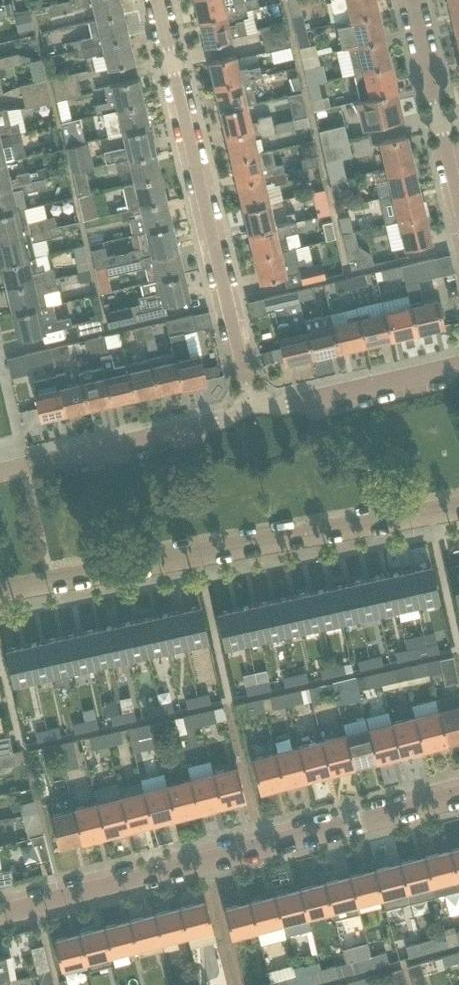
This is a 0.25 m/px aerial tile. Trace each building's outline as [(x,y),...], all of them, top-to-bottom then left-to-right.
[(47,5),(49,16),(74,10),(73,8),(84,5),(85,7),(93,5),(97,19),(123,13),(120,0),(68,0),(48,5),(47,5)] [(223,0),(194,0),(199,21),(247,10),(259,7),(257,0),(249,0),(245,1),(232,4),(232,7),(225,9),(223,0)] [(375,0),(331,0),(336,22),(352,19),(378,13),(375,0)] [(454,22),(458,21),(458,0),(449,0),(454,22)] [(247,33),(244,20),(249,18),(247,10),(199,21),(205,46),(232,39),(231,37),(247,33)] [(31,13),(16,14),(17,29),(32,28),(31,13)] [(129,37),(123,13),(97,19),(89,21),(93,36),(79,40),(81,48),(129,37)] [(384,39),(378,13),(352,19),(336,22),(333,23),(339,50),(348,48),(358,45),(384,39)] [(306,29),(302,14),(293,16),(296,32),(306,29)] [(261,29),(264,39),(288,34),(286,23),(261,29)] [(310,45),(306,29),(296,32),(300,48),(310,45)] [(291,46),(288,34),(264,39),(267,52),(291,46)] [(135,62),(129,37),(81,48),(84,57),(95,55),(95,56),(105,53),(108,68),(135,62)] [(390,65),(384,39),(358,45),(348,48),(354,73),(364,71),(390,65)] [(3,57),(0,58),(0,67),(6,66),(11,65),(20,63),(18,54),(3,57)] [(260,67),(248,69),(247,67),(238,69),(235,55),(208,61),(214,86),(254,77),(262,75),(260,67)] [(323,64),(315,66),(305,68),(308,84),(319,82),(327,80),(323,64)] [(396,91),(390,65),(364,71),(354,73),(360,99),(370,97),(396,91)] [(8,75),(6,66),(0,67),(0,77),(8,75)] [(51,78),(54,90),(79,84),(76,72),(51,78)] [(301,92),(298,76),(288,78),(292,94),(301,92)] [(257,88),(254,77),(214,86),(220,111),(247,104),(256,102),(253,89),(257,88)] [(138,78),(119,82),(111,84),(104,85),(108,102),(94,105),(96,114),(144,103),(138,78)] [(20,85),(23,97),(48,91),(46,79),(20,85)] [(322,97),(319,82),(308,84),(312,100),(322,97)] [(81,95),(79,84),(54,90),(56,101),(81,95)] [(51,102),(48,91),(23,97),(25,107),(51,102)] [(402,118),(396,91),(370,97),(360,99),(351,101),(361,119),(363,127),(377,124),(383,122),(402,118)] [(144,103),(103,112),(108,137),(123,133),(150,127),(144,103)] [(251,123),(247,104),(220,111),(225,135),(273,124),(271,115),(257,118),(258,121),(251,123)] [(11,125),(7,108),(0,110),(0,136),(20,132),(18,123),(11,125)] [(261,136),(275,133),(309,125),(308,116),(291,120),(273,124),(225,135),(231,159),(258,153),(254,135),(261,133),(261,136)] [(80,118),(61,122),(63,131),(81,127),(80,118)] [(319,131),(323,145),(348,139),(345,125),(319,131)] [(155,151),(150,127),(123,133),(126,147),(104,152),(106,163),(115,161),(155,151)] [(20,132),(0,136),(0,162),(6,161),(2,142),(8,141),(9,143),(22,140),(20,132)] [(406,135),(387,140),(380,141),(387,168),(412,162),(406,135)] [(352,156),(348,139),(323,145),(326,161),(352,156)] [(94,166),(88,142),(66,147),(72,171),(94,166)] [(284,173),(282,163),(275,165),(272,150),(258,153),(231,159),(237,184),(284,173)] [(161,176),(155,151),(115,161),(118,172),(131,169),(134,182),(161,176)] [(319,165),(317,155),(301,159),(303,168),(319,165)] [(6,161),(0,162),(0,188),(31,180),(29,172),(16,175),(17,178),(10,179),(6,161)] [(418,188),(412,162),(387,168),(390,181),(377,184),(380,197),(393,194),(418,188)] [(286,182),(286,179),(284,173),(237,184),(242,208),(269,202),(265,183),(272,182),(273,185),(286,182)] [(167,200),(161,176),(134,182),(123,185),(128,209),(167,200)] [(0,188),(0,213),(25,208),(26,207),(22,192),(34,189),(46,186),(44,177),(31,180),(0,188)] [(91,192),(88,178),(75,181),(78,196),(93,192),(91,192)] [(345,195),(341,179),(330,181),(334,197),(345,195)] [(424,214),(418,188),(393,194),(399,220),(424,214)] [(325,189),(317,191),(319,200),(327,199),(325,189)] [(99,216),(93,192),(78,196),(84,220),(99,216)] [(128,209),(119,211),(121,221),(130,219),(131,227),(133,234),(138,232),(172,224),(167,200),(128,209)] [(281,216),(281,214),(273,216),(269,202),(242,208),(248,233),(296,221),(294,213),(281,216)] [(25,208),(0,213),(0,239),(43,229),(56,226),(54,216),(28,221),(25,208)] [(431,241),(424,214),(399,220),(405,247),(431,241)] [(350,215),(339,217),(343,233),(353,231),(350,215)] [(336,238),(332,220),(322,222),(325,232),(326,240),(336,238)] [(298,230),(296,221),(248,233),(254,257),(281,251),(277,232),(284,230),(285,234),(298,230)] [(141,248),(128,251),(131,260),(178,249),(172,224),(138,232),(141,248)] [(32,241),(45,238),(63,234),(61,225),(56,226),(43,229),(0,239),(0,260),(1,264),(35,256),(32,241)] [(355,231),(353,231),(343,233),(346,248),(358,245),(355,231)] [(88,261),(84,245),(73,248),(77,264),(88,261)] [(105,247),(92,250),(96,268),(106,266),(117,263),(115,254),(107,256),(105,247)] [(306,267),(305,261),(305,260),(297,261),(294,247),(281,251),(254,257),(259,282),(286,276),(288,286),(325,277),(322,263),(306,267)] [(117,263),(106,266),(108,274),(133,269),(145,266),(149,281),(184,273),(178,249),(131,260),(117,263)] [(372,253),(349,258),(351,269),(374,263),(372,253)] [(52,269),(45,271),(44,265),(38,266),(35,256),(1,264),(7,289),(54,278),(52,269)] [(440,275),(435,257),(401,265),(403,276),(404,276),(406,284),(440,275)] [(403,276),(401,265),(386,269),(388,279),(403,276)] [(189,298),(184,273),(140,283),(143,295),(139,296),(140,303),(105,312),(109,328),(161,316),(159,305),(189,298)] [(367,284),(365,274),(349,277),(351,287),(367,284)] [(351,287),(349,277),(333,281),(336,291),(351,287)] [(44,293),(57,289),(54,278),(7,289),(12,313),(40,307),(47,305),(44,293)] [(312,286),(296,290),(312,356),(338,350),(332,324),(330,314),(304,320),(299,300),(314,296),(312,286)] [(312,356),(296,290),(263,297),(266,310),(285,305),(289,323),(277,326),(285,362),(312,356)] [(437,299),(418,304),(410,306),(416,332),(443,325),(437,299)] [(72,326),(69,314),(56,317),(53,304),(47,306),(47,305),(40,307),(12,313),(18,338),(72,326)] [(416,332),(410,306),(384,312),(390,338),(416,332)] [(390,338),(384,312),(358,318),(364,344),(390,338)] [(197,329),(193,314),(174,318),(166,320),(174,352),(173,352),(181,386),(182,386),(183,392),(207,387),(199,354),(190,356),(184,332),(197,329)] [(104,329),(101,317),(76,322),(79,334),(104,329)] [(364,344),(358,318),(332,324),(338,350),(364,344)] [(151,324),(142,326),(145,338),(148,351),(157,348),(151,324)] [(145,338),(142,326),(134,328),(137,340),(145,338)] [(135,397),(127,364),(114,367),(111,353),(109,353),(104,334),(96,336),(99,349),(103,366),(102,366),(105,376),(111,403),(135,397)] [(96,336),(87,338),(91,351),(99,349),(96,336)] [(68,343),(49,348),(52,361),(71,356),(68,343)] [(52,361),(49,348),(22,354),(25,367),(52,361)] [(181,386),(173,352),(150,358),(158,392),(181,386)] [(158,392),(150,358),(127,364),(135,397),(158,392)] [(105,376),(102,366),(79,372),(82,381),(88,408),(111,403),(105,376)] [(88,408),(82,381),(68,385),(65,371),(55,373),(58,387),(64,414),(88,408)] [(64,414),(58,387),(34,393),(40,419),(64,414)] [(431,564),(409,569),(417,604),(438,600),(431,564)] [(450,566),(458,608),(458,564),(450,566)] [(417,604),(409,569),(390,573),(398,608),(417,604)] [(398,608),(390,573),(371,577),(379,613),(398,608)] [(379,613),(371,577),(352,582),(360,617),(379,613)] [(360,617),(352,582),(334,586),(342,621),(360,617)] [(342,621),(334,586),(315,590),(323,625),(342,621)] [(323,625),(315,590),(296,594),(304,629),(323,625)] [(304,629),(296,594),(277,598),(285,633),(304,629)] [(285,633),(277,598),(259,602),(267,638),(285,633)] [(267,638),(259,602),(240,607),(248,642),(267,638)] [(200,605),(178,610),(186,645),(208,640),(200,605)] [(240,607),(218,612),(225,647),(248,642),(240,607)] [(186,645),(178,610),(159,614),(167,649),(186,645)] [(167,649),(159,614),(141,618),(148,653),(167,649)] [(148,653),(141,618),(122,622),(130,658),(148,653)] [(130,658),(122,622),(103,627),(111,662),(130,658)] [(111,662),(103,627),(84,631),(92,666),(111,662)] [(92,666),(84,631),(66,635),(73,670),(92,666)] [(73,670),(66,635),(47,639),(55,674),(73,670)] [(55,674),(47,639),(28,643),(36,678),(55,674)] [(28,643),(6,648),(14,683),(36,678),(28,643)] [(437,643),(425,646),(427,653),(439,651),(437,643)] [(419,647),(407,650),(408,658),(420,655),(419,647)] [(407,650),(395,652),(396,660),(408,658),(407,650)] [(381,655),(369,658),(371,666),(383,663),(381,655)] [(453,656),(441,659),(425,662),(428,674),(441,671),(444,685),(458,681),(453,656)] [(369,658),(357,661),(359,668),(359,669),(371,666),(369,658)] [(428,674),(425,662),(409,666),(412,677),(428,674)] [(344,664),(332,666),(333,674),(345,672),(345,671),(344,664)] [(332,666),(320,669),(321,677),(322,677),(333,674),(332,666)] [(394,668),(379,672),(382,684),(397,681),(394,668)] [(306,672),(294,675),(296,683),(308,680),(306,672)] [(382,684),(379,672),(364,675),(367,688),(382,684)] [(294,675),(282,677),(284,685),(296,683),(294,675)] [(348,679),(332,683),(335,696),(337,703),(360,698),(355,677),(348,679)] [(269,680),(257,683),(259,691),(271,688),(270,688),(269,680)] [(257,683),(245,686),(247,693),(247,694),(259,691),(257,683)] [(335,696),(332,683),(308,688),(312,704),(322,702),(321,699),(335,696)] [(303,701),(301,689),(285,693),(288,705),(303,701)] [(288,705),(285,693),(270,696),(273,708),(288,705)] [(209,694),(197,696),(199,704),(211,702),(211,701),(209,694)] [(197,696),(185,699),(187,707),(199,704),(197,696)] [(265,711),(262,698),(246,702),(249,714),(265,711)] [(171,702),(159,705),(161,712),(173,710),(171,702)] [(438,710),(446,743),(458,740),(458,704),(438,710)] [(159,705),(148,707),(149,715),(161,712),(159,705)] [(134,710),(122,713),(124,721),(136,718),(134,710)] [(216,722),(213,710),(198,713),(201,725),(216,722)] [(446,743),(438,710),(415,716),(423,749),(446,743)] [(122,713),(110,716),(112,723),(112,724),(124,721),(122,713)] [(201,725),(198,713),(183,716),(186,729),(201,725)] [(423,749),(415,716),(391,722),(400,755),(423,749)] [(96,719),(85,721),(86,729),(98,726),(96,719)] [(169,732),(168,726),(166,719),(151,722),(154,735),(169,732)] [(85,721),(73,724),(74,732),(86,729),(85,721)] [(154,735),(151,722),(136,726),(139,739),(154,735)] [(400,755),(391,722),(368,728),(377,761),(400,755)] [(59,727),(47,730),(49,737),(61,735),(59,727)] [(377,761),(368,728),(345,734),(353,767),(377,761)] [(47,730),(35,732),(37,740),(49,737),(47,730)] [(120,730),(105,733),(108,745),(123,742),(120,730)] [(108,745),(105,733),(89,736),(92,749),(108,745)] [(353,767),(345,734),(321,740),(330,773),(353,767)] [(9,740),(8,736),(0,738),(0,754),(12,752),(9,740)] [(76,752),(73,740),(57,743),(60,756),(76,752)] [(330,773),(321,740),(298,746),(307,779),(330,773)] [(60,756),(57,743),(42,746),(45,759),(60,756)] [(307,779),(298,746),(275,752),(284,785),(307,779)] [(12,752),(0,754),(0,766),(15,764),(12,752)] [(284,785),(275,752),(251,758),(260,791),(284,785)] [(245,799),(240,780),(237,766),(213,772),(222,805),(245,799)] [(222,805),(213,772),(190,778),(198,811),(222,805)] [(198,811),(190,778),(166,784),(175,817),(198,811)] [(175,817),(166,784),(143,790),(152,823),(175,817)] [(152,823),(143,790),(120,796),(129,829),(152,823)] [(129,829),(120,796),(97,802),(105,835),(129,829)] [(19,805),(21,814),(29,812),(29,814),(36,812),(33,801),(19,805)] [(105,835),(97,802),(73,808),(82,841),(105,835)] [(82,841),(73,808),(50,814),(58,847),(82,841)] [(39,822),(36,812),(29,814),(29,812),(21,814),(24,825),(39,822)] [(42,834),(30,837),(36,860),(48,857),(42,834)] [(450,849),(457,878),(458,877),(458,847),(450,849)] [(457,878),(450,849),(425,856),(432,884),(447,880),(457,878)] [(432,884),(425,856),(400,862),(407,891),(410,902),(436,896),(432,884)] [(407,891),(400,862),(375,869),(382,897),(385,909),(410,902),(407,891)] [(382,897),(375,869),(350,875),(358,904),(382,897)] [(358,904),(350,875),(325,882),(333,910),(335,920),(360,913),(358,904)] [(333,910),(325,882),(300,888),(308,917),(333,910)] [(308,917),(300,888),(275,895),(283,923),(308,917)] [(283,923),(275,895),(250,901),(258,929),(283,923)] [(205,900),(179,907),(187,935),(212,928),(205,900)] [(258,929),(250,901),(225,908),(232,936),(258,929)] [(187,935),(179,907),(154,913),(162,941),(177,937),(187,935)] [(162,941),(154,913),(129,920),(137,948),(138,955),(163,949),(162,941)] [(137,948),(129,920),(104,926),(112,954),(137,948)] [(112,954),(104,926),(79,933),(87,960),(112,954)] [(87,960),(79,933),(54,939),(61,967),(87,960)] [(439,949),(436,937),(421,941),(424,953),(439,949)] [(424,953),(421,941),(405,945),(409,957),(424,953)] [(373,967),(369,955),(366,944),(341,951),(347,974),(373,967)] [(30,948),(36,971),(48,969),(42,945),(30,948)] [(386,951),(369,955),(373,967),(389,962),(386,951)] [(442,956),(445,966),(458,962),(458,951),(442,956)] [(9,980),(5,955),(0,955),(0,982),(9,980)] [(413,984),(427,984),(420,962),(407,966),(413,984)] [(336,965),(322,969),(325,980),(339,976),(336,965)] [(393,984),(407,984),(401,968),(389,972),(393,984)] [(325,980),(322,969),(306,973),(309,984),(325,980)] [(347,981),(348,984),(368,984),(366,976),(347,981)]
